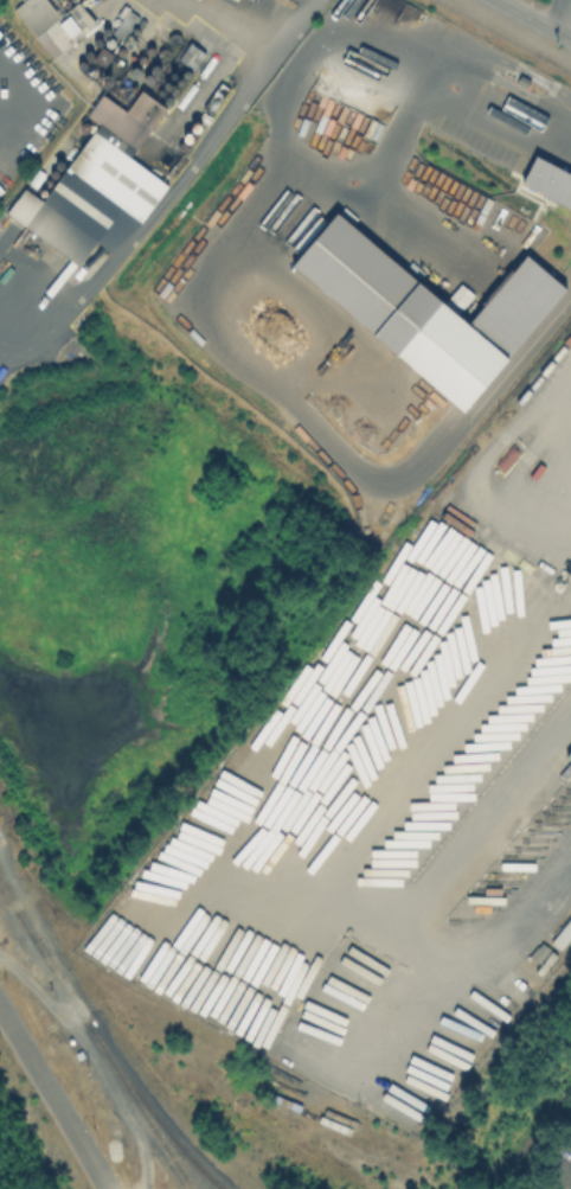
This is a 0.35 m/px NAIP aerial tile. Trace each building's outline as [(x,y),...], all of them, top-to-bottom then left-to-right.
[(47,0),(22,0),(13,6),(49,57),(95,24),(79,2),(58,16),(47,0)] [(120,40),(139,18),(129,9),(110,30),(120,40)] [(207,55),(195,71),(180,59),(192,43),(207,55)] [(92,58),(103,66),(112,53),(101,45),(92,58)] [(85,129),(158,184),(131,219),(58,165),(85,129)] [(541,153),(570,168),(570,206),(526,183),(541,153)] [(451,299),(405,353),(299,263),(344,209),(451,299)] [(532,251),(570,284),(570,289),(517,353),(475,320),(532,251)] [(475,320),(517,353),(518,356),(473,409),(405,353),(451,299),(475,320)]
